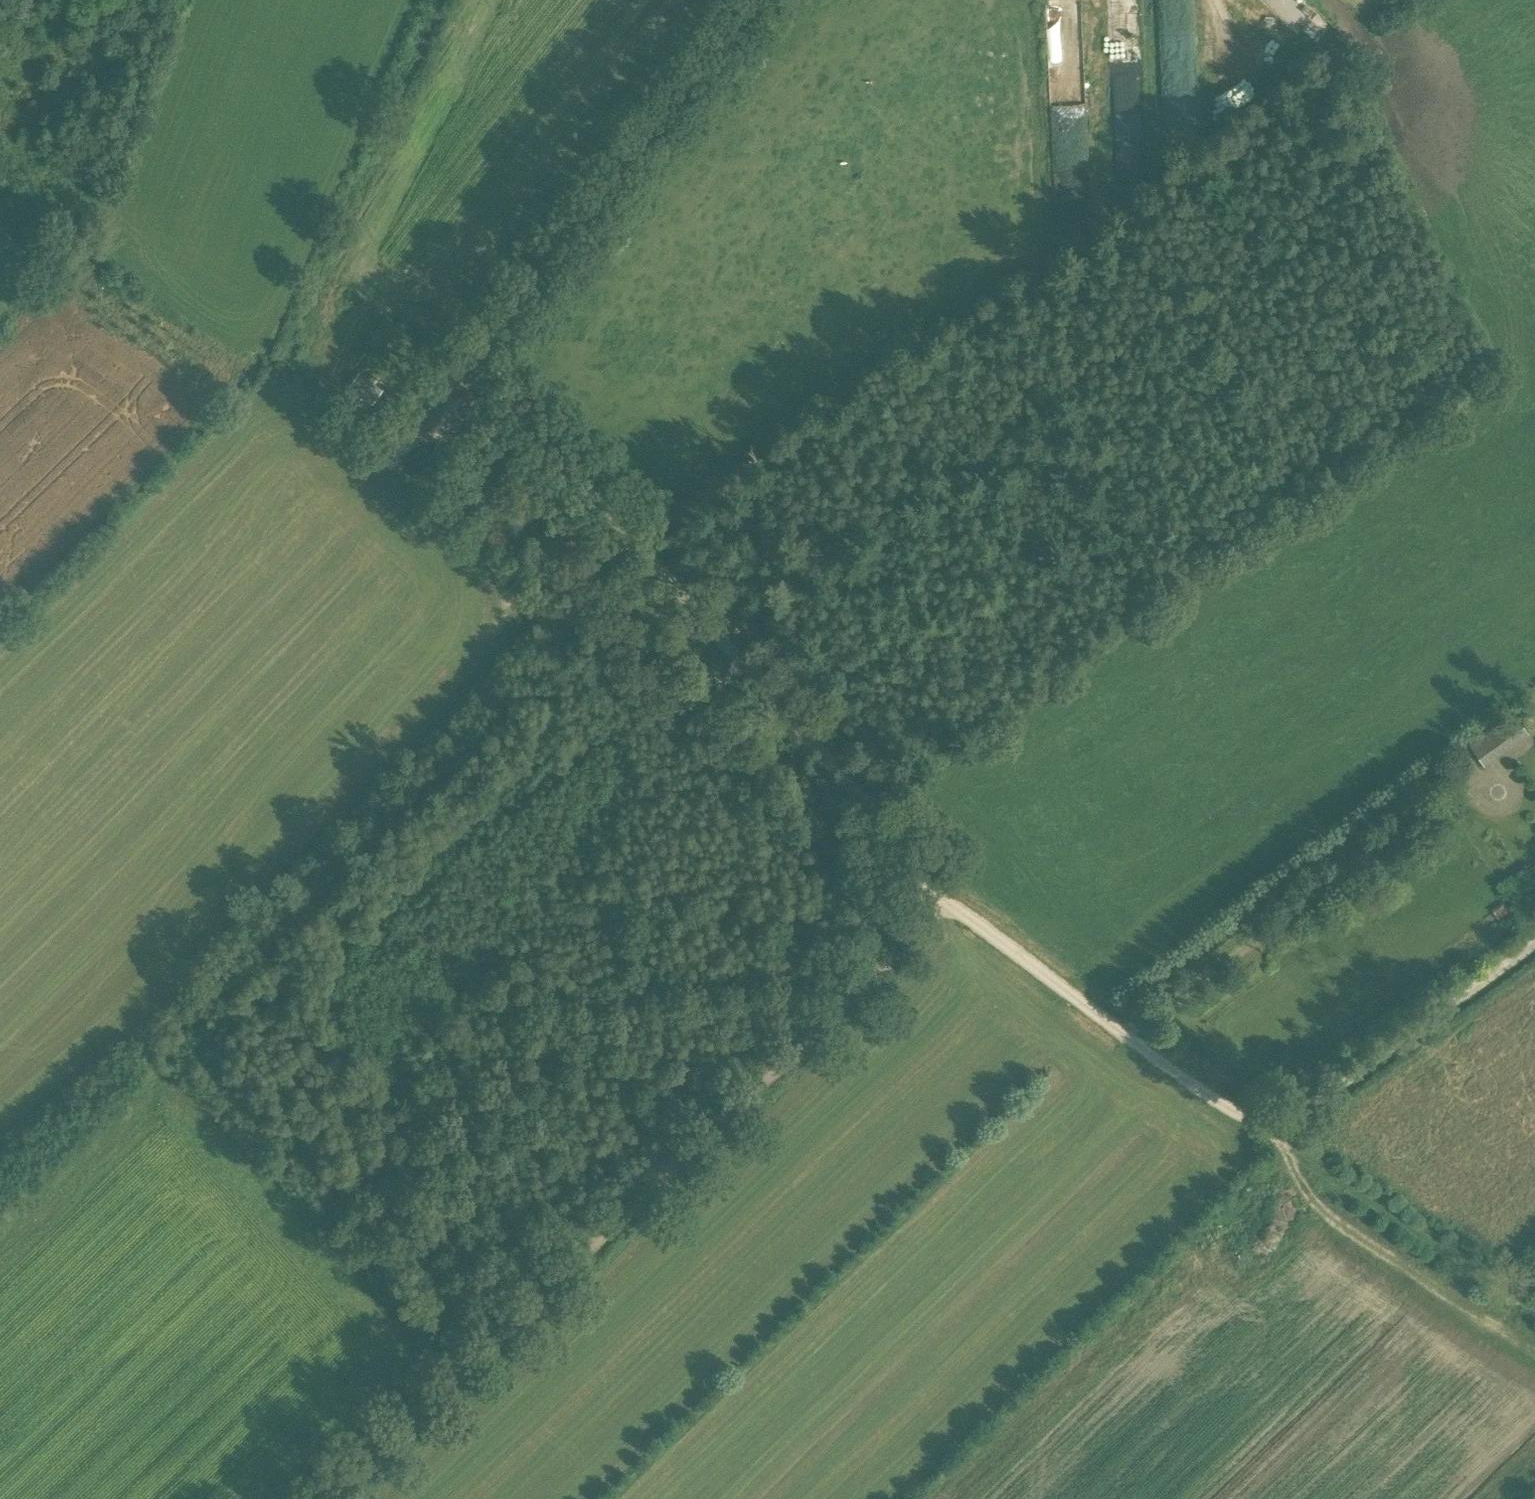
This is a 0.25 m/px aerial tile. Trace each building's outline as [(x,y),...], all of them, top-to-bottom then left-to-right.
[(1084,17),(1081,0),(1048,0),(1051,22),(1084,17)] [(1300,0),(1263,0),(1281,19),(1300,0)] [(383,390),(359,372),(348,387),(372,405),(383,390)] [(443,442),(478,406),(456,384),(420,420),(443,442)] [(1486,767),(1530,734),(1514,713),(1470,746),(1486,767)] [(1502,904),(1494,910),(1499,918),(1508,912),(1502,904)]
